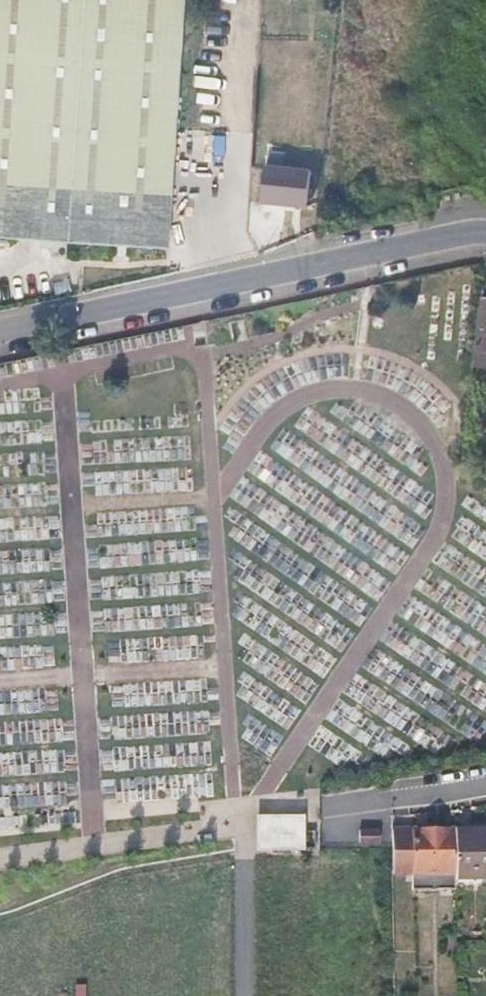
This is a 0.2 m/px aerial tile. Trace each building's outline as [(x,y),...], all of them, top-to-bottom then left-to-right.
[(165,264),(184,0),(0,0),(0,253),(165,264)] [(254,164),(250,227),(304,230),(308,167),(254,164)] [(455,831),(456,874),(456,878),(485,878),(485,830),(455,831)] [(413,831),(393,831),(394,875),(414,875),(413,831)] [(455,831),(413,831),(414,875),(456,874),(455,831)] [(380,832),(361,832),(360,846),(380,846),(380,832)]
